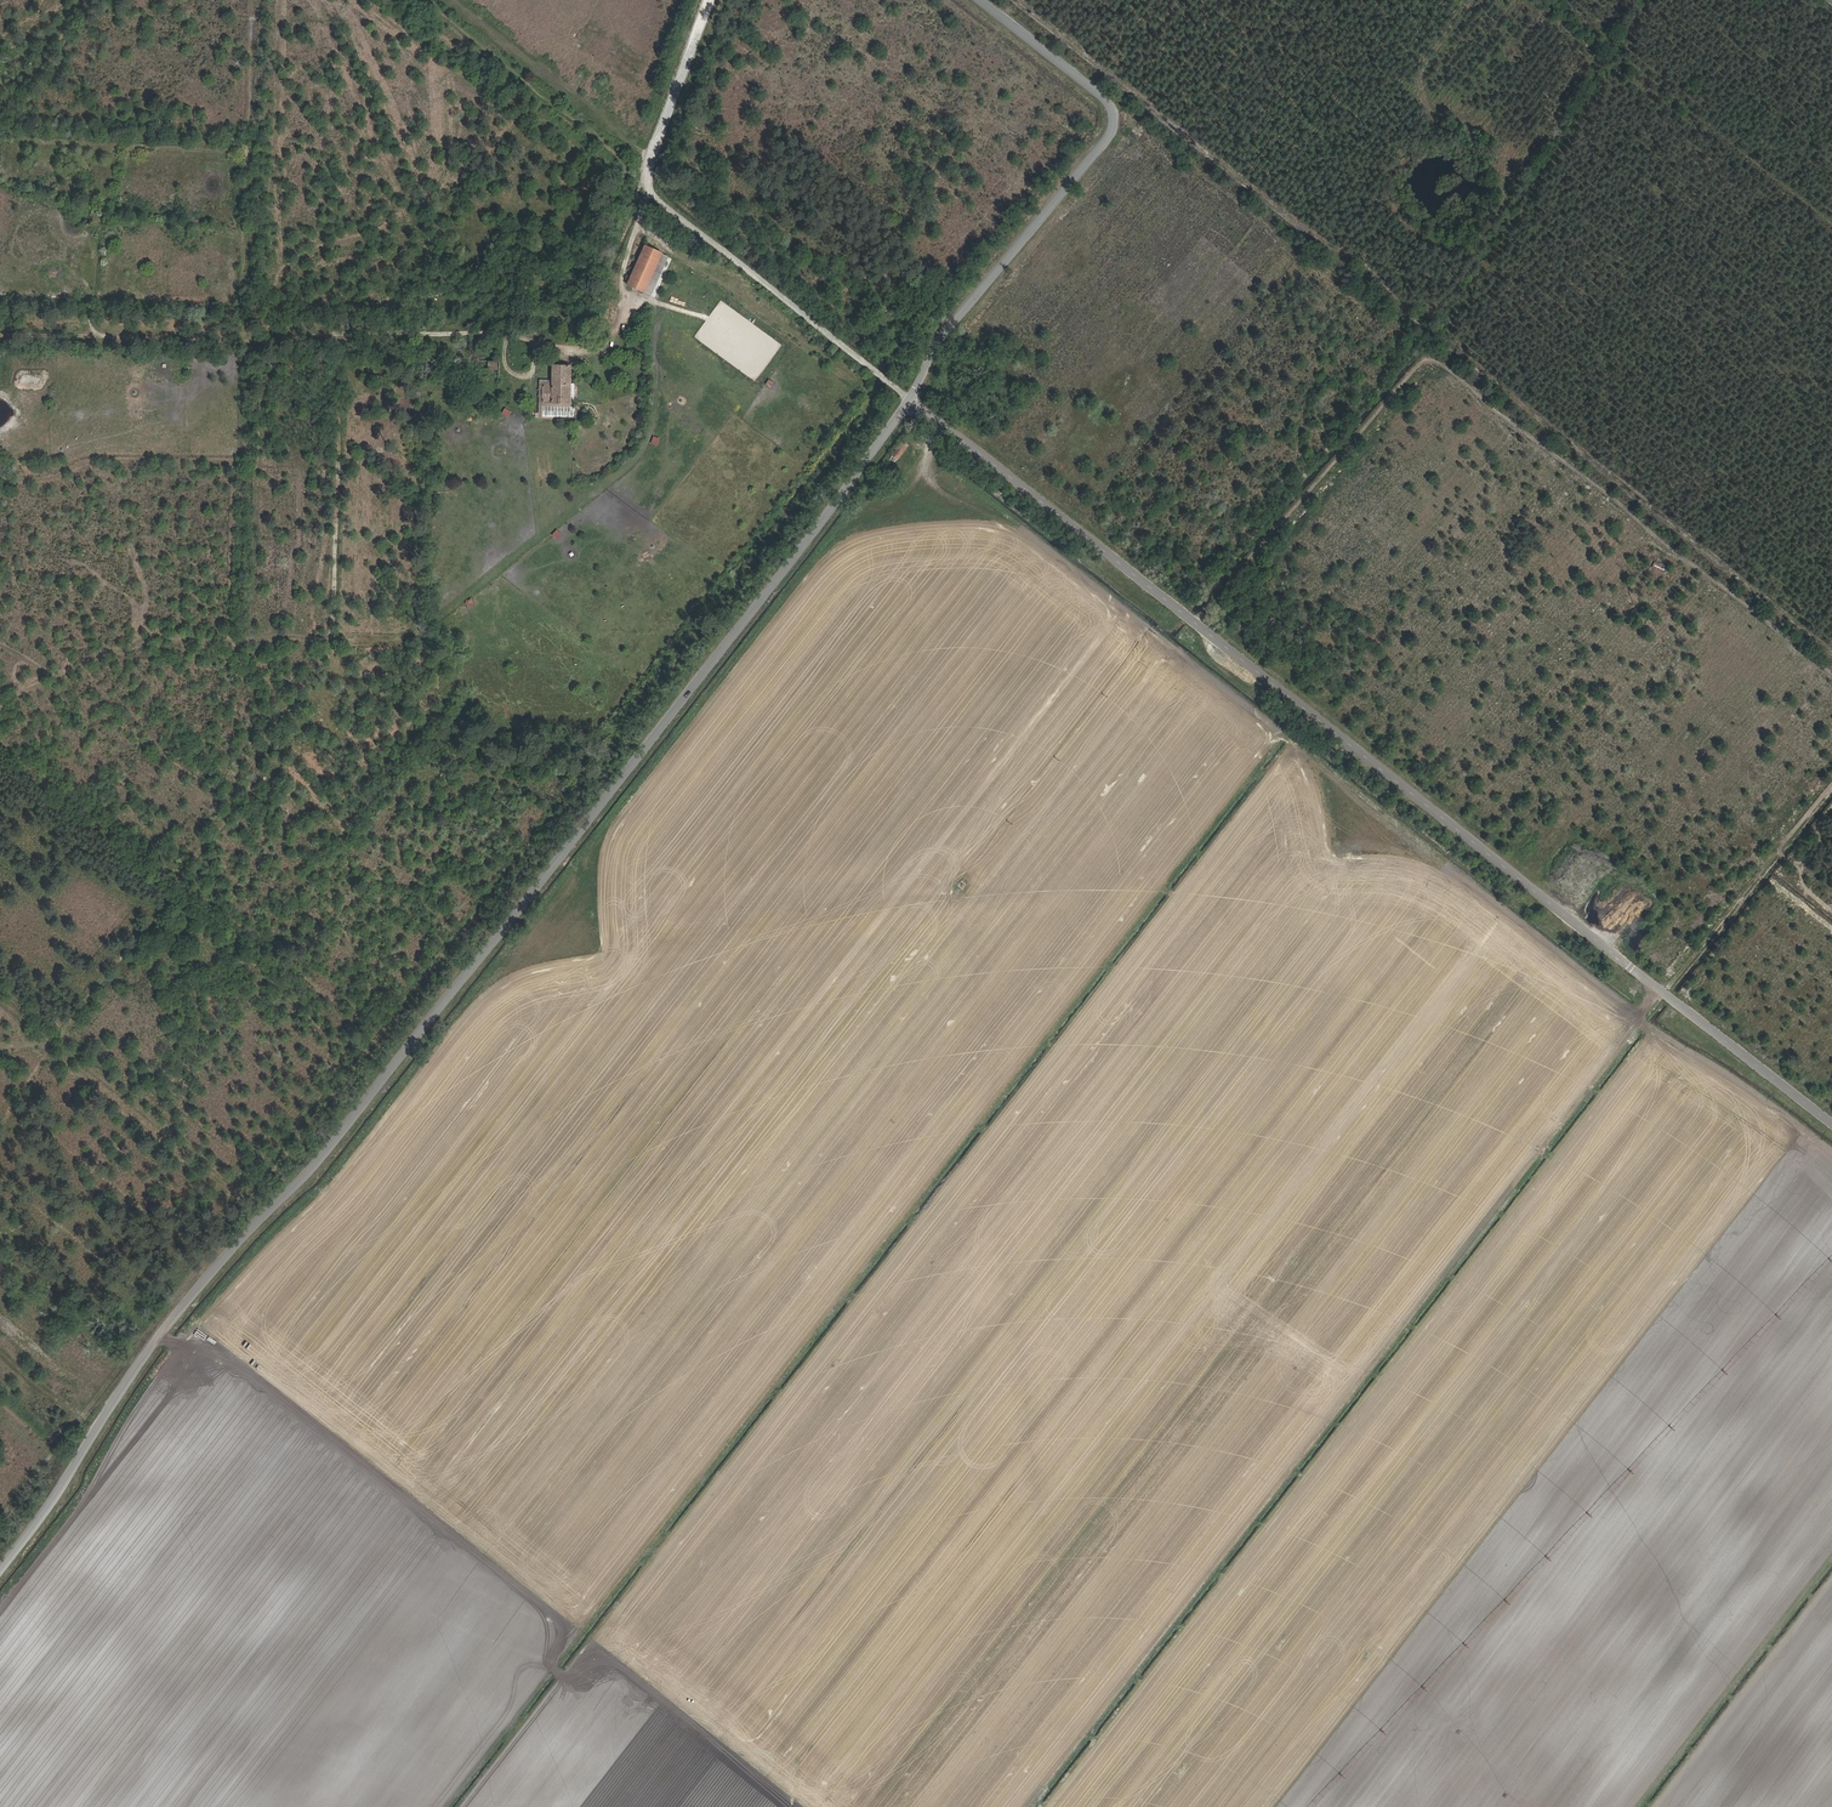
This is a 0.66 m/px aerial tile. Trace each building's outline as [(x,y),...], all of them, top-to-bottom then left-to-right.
[(666,251),(653,245),(633,283),(648,290),(666,251)] [(557,386),(546,386),(545,405),(574,405),(574,367),(558,367),(557,386)] [(903,440),(892,455),(899,460),(909,445),(903,440)] [(1655,560),(1652,568),(1663,573),(1667,565),(1655,560)]
